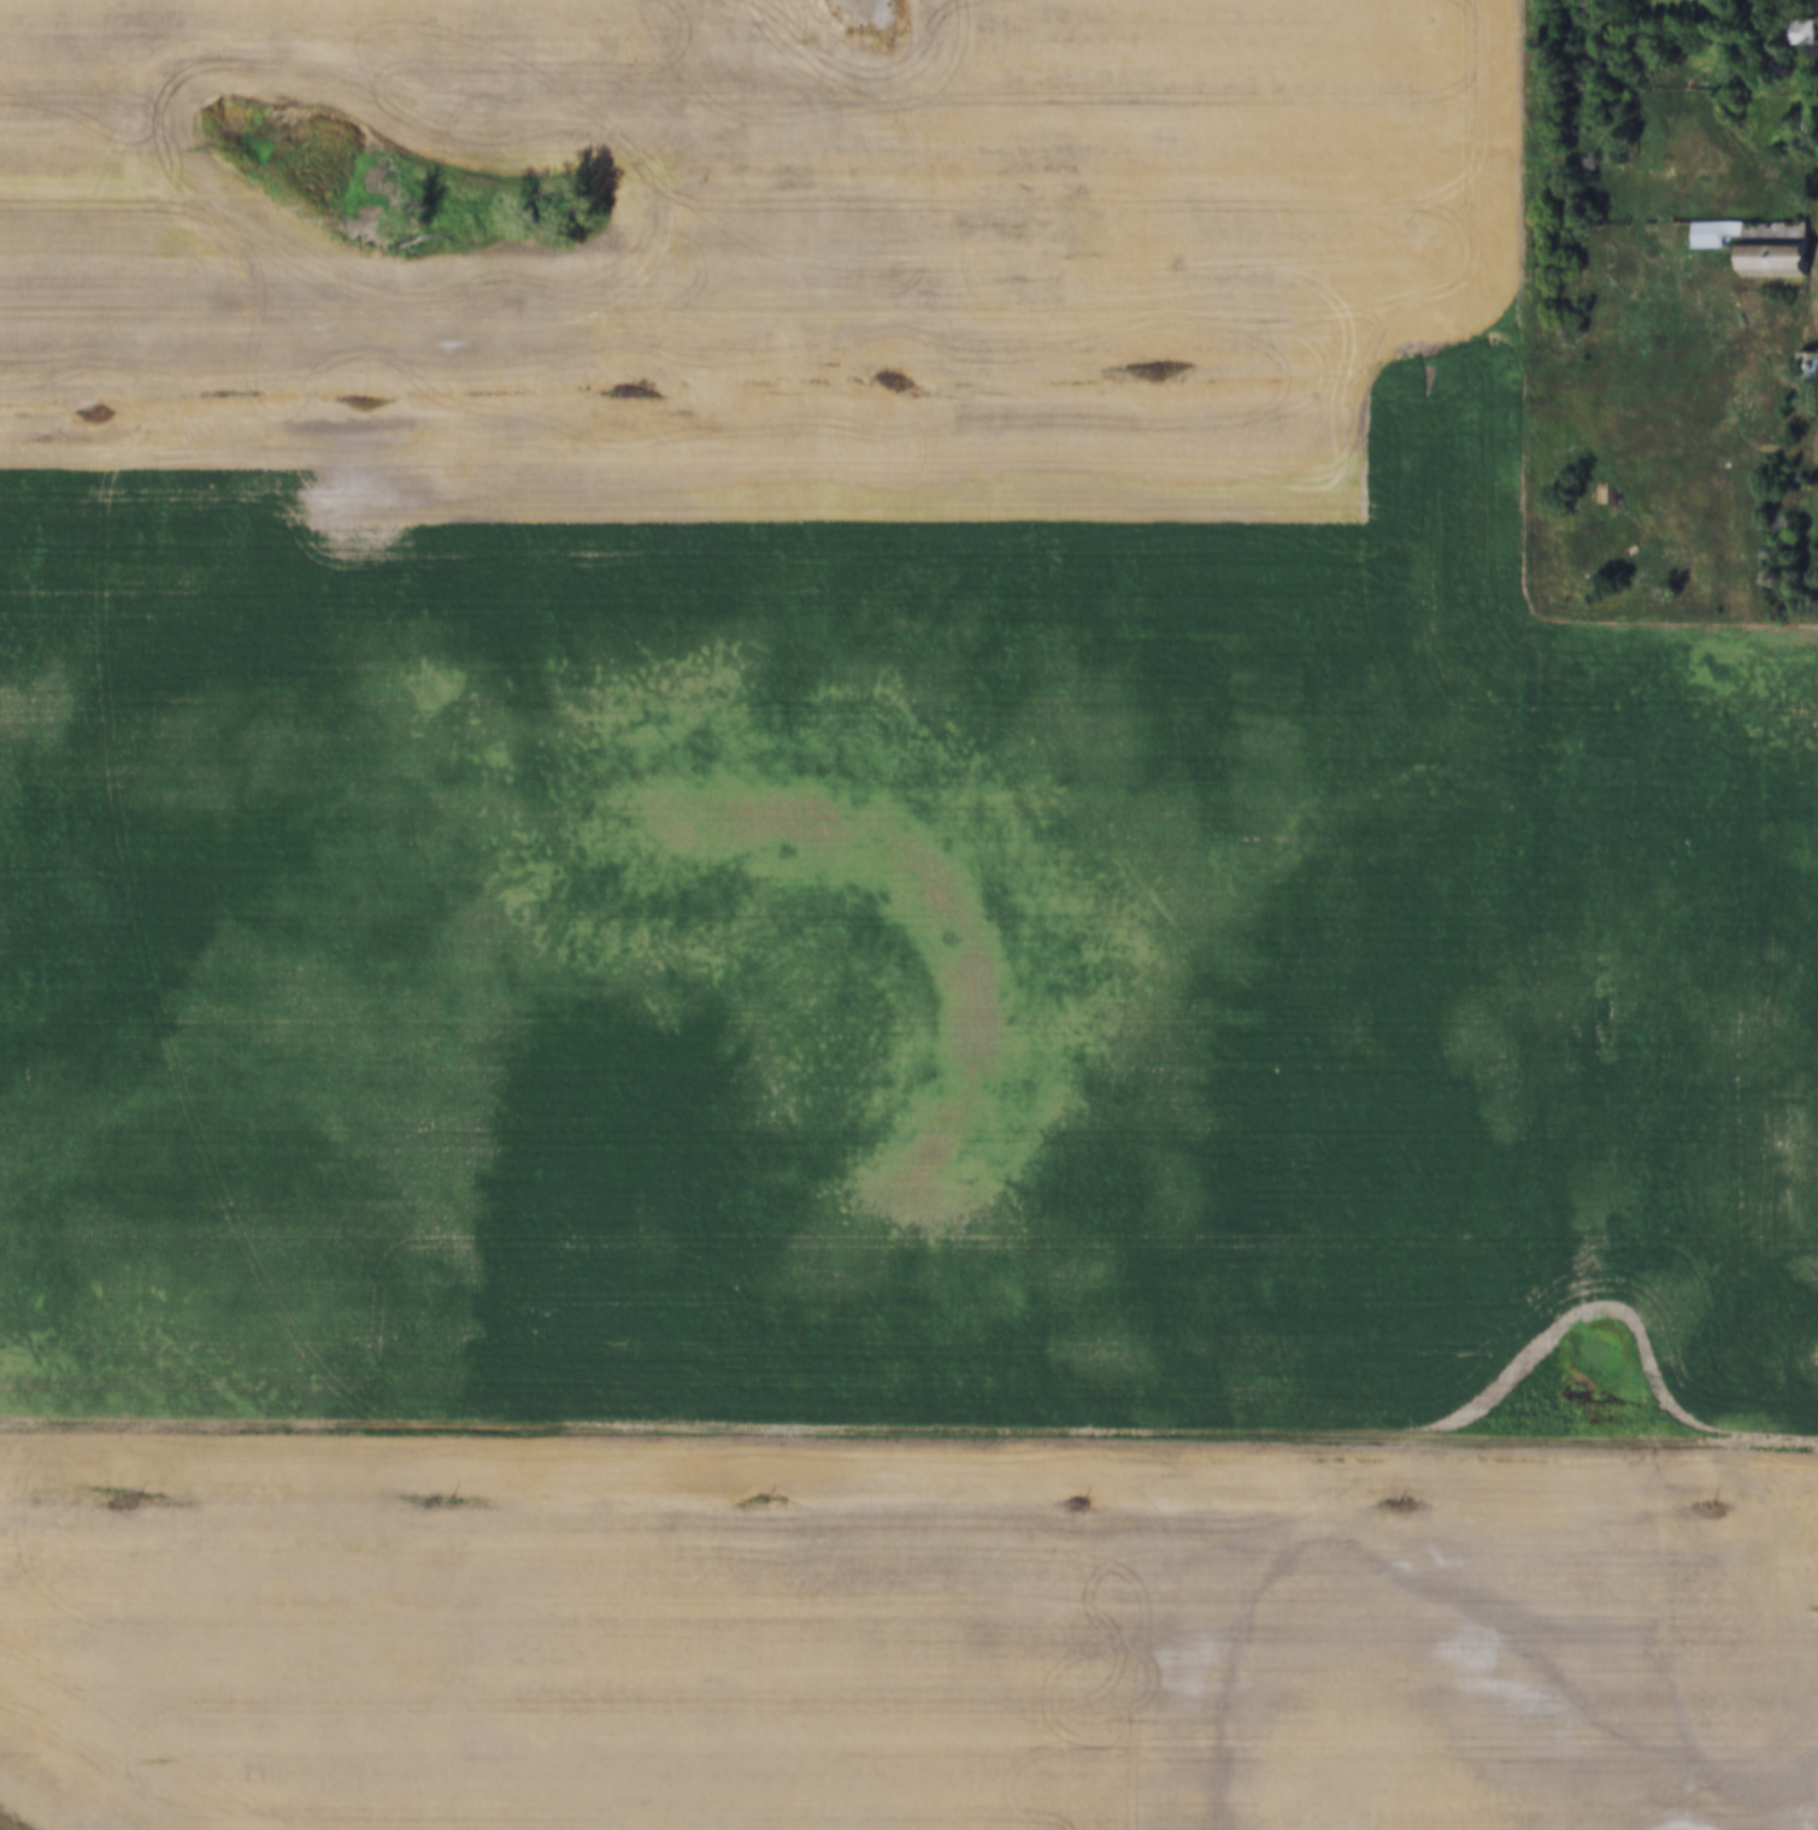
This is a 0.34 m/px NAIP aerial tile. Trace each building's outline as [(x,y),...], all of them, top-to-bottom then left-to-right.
[(1817,18),(1785,18),(1785,43),(1817,43),(1817,18)] [(1741,291),(1751,291),(1751,277),(1805,277),(1805,221),(1690,222),(1690,247),(1741,247),(1741,291)] [(1808,351),(1808,365),(1809,365),(1809,377),(1817,377),(1817,351),(1808,351)]
